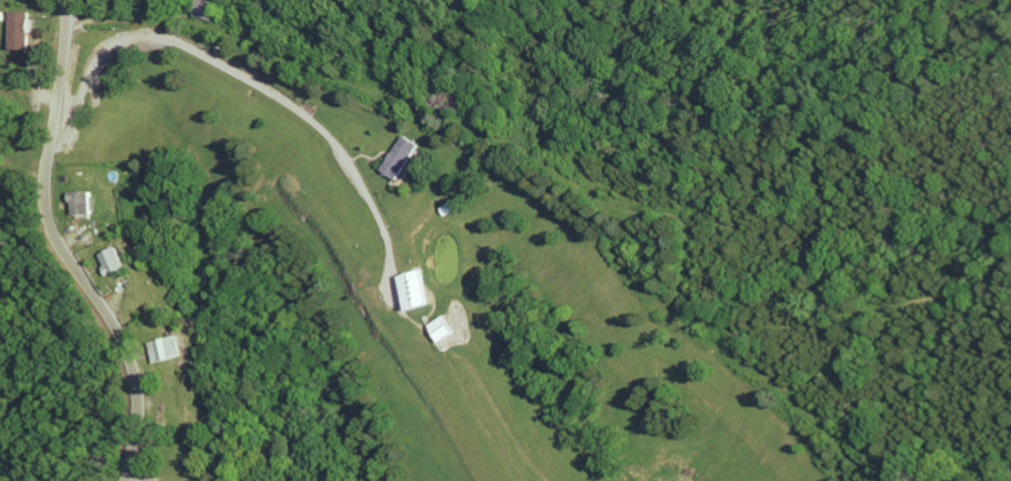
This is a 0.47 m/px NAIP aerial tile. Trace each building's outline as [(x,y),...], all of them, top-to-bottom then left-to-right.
[(35,51),(34,12),(16,13),(16,51),(35,51)] [(418,142),(401,135),(385,172),(403,179),(418,142)] [(76,214),(97,213),(97,191),(75,192),(76,214)] [(102,254),(111,275),(131,267),(121,245),(102,254)] [(410,311),(436,304),(426,269),(400,276),(410,311)] [(461,335),(454,315),(435,323),(442,342),(461,335)] [(155,353),(156,362),(189,358),(187,336),(158,339),(160,352),(155,353)]
